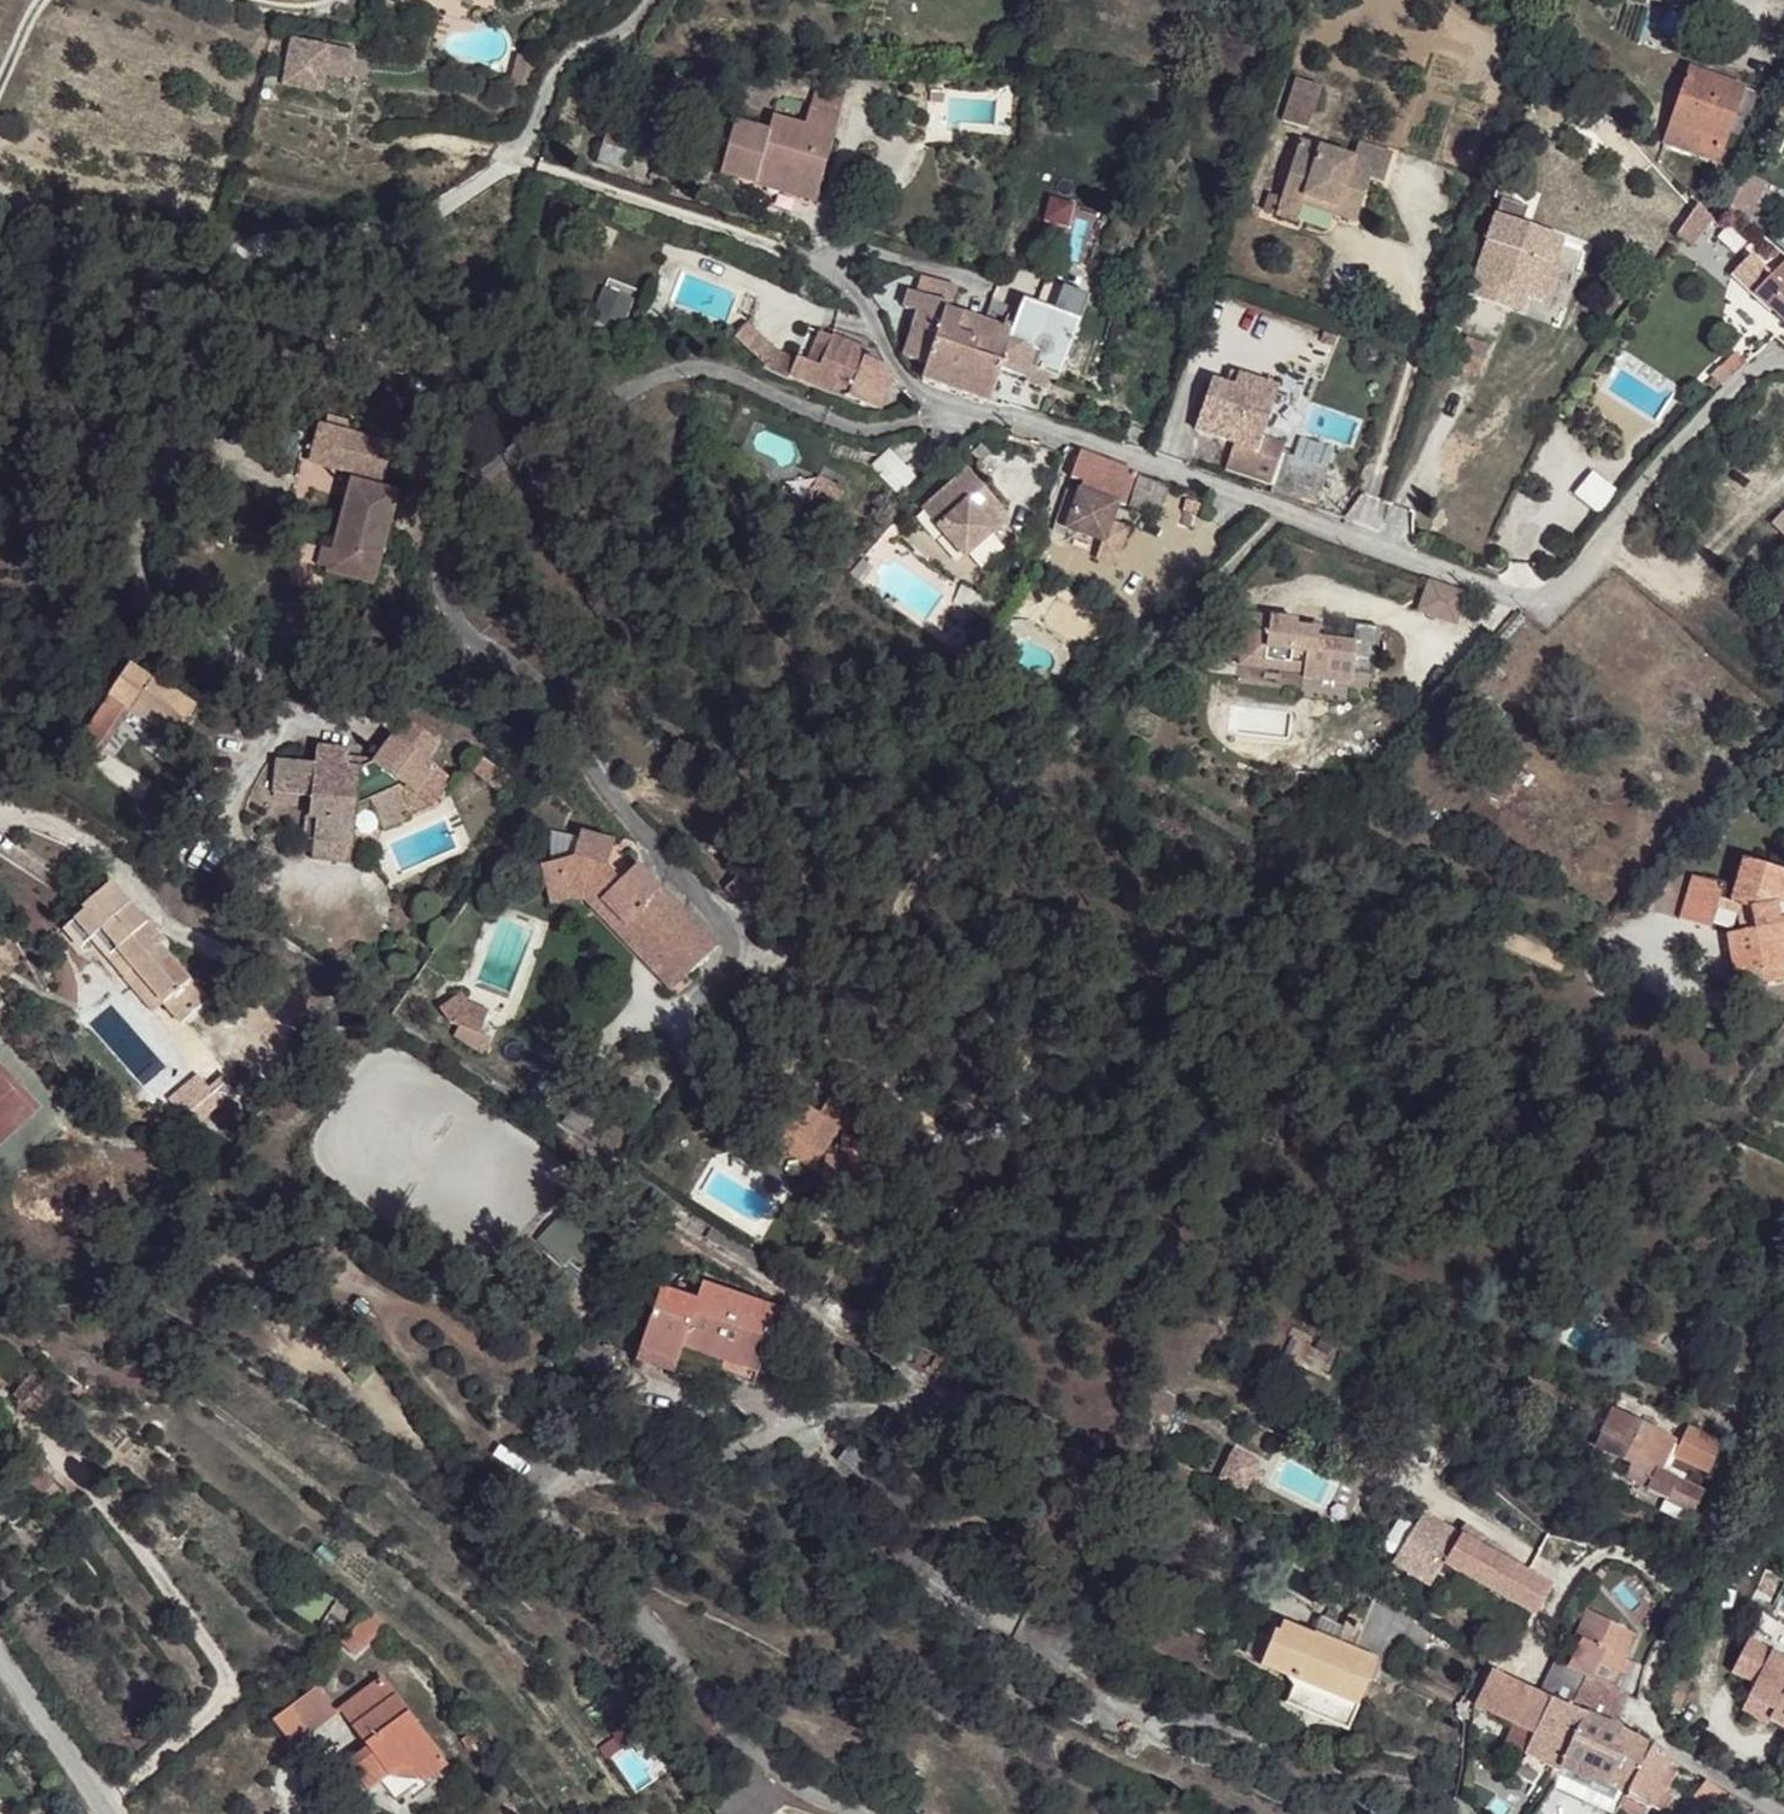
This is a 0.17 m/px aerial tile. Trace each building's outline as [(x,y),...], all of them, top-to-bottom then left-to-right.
[(354,52),(291,40),(283,84),(321,91),(324,74),(349,79),(354,52)] [(518,55),(511,84),(528,88),(535,60),(518,55)] [(1663,141),(1718,161),(1728,134),(1744,89),(1688,70),(1663,141)] [(1296,78),(1282,121),(1307,130),(1322,87),(1296,78)] [(1744,89),(1728,134),(1742,139),(1758,95),(1744,89)] [(931,93),(930,103),(942,103),(942,94),(931,93)] [(1772,116),(1783,121),(1783,117),(1783,101),(1779,99),(1772,116)] [(720,175),(754,185),(757,174),(782,181),(779,192),(815,202),(839,118),(809,110),(804,126),(773,117),(768,133),(734,123),(720,175)] [(1542,128),(1540,125),(1540,124),(1538,123),(1536,123),(1533,124),(1531,125),(1530,127),(1529,130),(1530,133),(1532,135),(1534,137),(1537,136),(1539,135),(1541,133),(1542,131),(1542,128)] [(609,126),(603,145),(627,153),(633,134),(609,126)] [(1300,141),(1281,198),(1301,205),(1303,200),(1338,211),(1337,216),(1355,222),(1369,180),(1382,184),(1392,154),(1358,143),(1354,158),(1300,141)] [(757,174),(754,185),(779,192),(782,181),(757,174)] [(1745,174),(1730,209),(1748,224),(1766,182),(1745,174)] [(1281,198),(1275,216),(1295,223),(1301,205),(1281,198)] [(1467,296),(1493,305),(1499,288),(1524,297),(1539,302),(1551,267),(1561,238),(1522,225),(1528,208),(1501,199),(1467,296)] [(1301,205),(1337,216),(1338,211),(1303,200),(1301,205)] [(1699,206),(1678,235),(1693,246),(1712,220),(1699,206)] [(1783,321),(1783,262),(1754,294),(1783,321)] [(1551,267),(1539,302),(1550,306),(1562,270),(1551,267)] [(949,311),(958,287),(920,277),(915,293),(909,291),(904,308),(918,313),(904,357),(927,364),(949,311)] [(1005,321),(1002,329),(983,323),(949,311),(927,364),(922,378),(988,402),(1001,370),(1026,379),(1025,383),(1045,390),(1050,374),(1059,377),(1089,296),(1063,286),(1054,311),(1023,299),(1014,324),(1005,321)] [(1132,304),(1145,308),(1150,291),(1137,288),(1132,304)] [(1524,297),(1499,288),(1493,305),(1518,314),(1524,297)] [(604,289),(596,311),(624,321),(632,299),(604,289)] [(992,300),(983,323),(1002,329),(1005,321),(1010,307),(992,300)] [(779,353),(747,324),(735,337),(767,366),(765,369),(790,380),(792,374),(879,410),(892,376),(888,369),(863,359),(866,353),(831,339),(820,366),(807,361),(799,358),(797,360),(779,353)] [(1461,331),(1453,328),(1441,361),(1449,364),(1461,331)] [(818,333),(807,361),(820,366),(831,339),(818,333)] [(1324,333),(1320,342),(1333,347),(1337,338),(1324,333)] [(1489,347),(1466,338),(1455,366),(1477,375),(1489,347)] [(1721,367),(1732,378),(1746,364),(1736,353),(1721,367)] [(1707,385),(1715,393),(1720,387),(1722,388),(1732,378),(1721,367),(1711,377),(1713,379),(1707,385)] [(1230,371),(1226,385),(1233,387),(1238,374),(1230,371)] [(1234,443),(1225,472),(1271,487),(1271,489),(1316,504),(1328,469),(1282,453),(1285,444),(1261,436),(1278,387),(1238,374),(1233,387),(1211,380),(1195,430),(1234,443)] [(321,426),(310,463),(380,483),(390,446),(321,426)] [(1080,451),(1071,477),(1083,481),(1126,497),(1136,472),(1080,451)] [(986,501),(976,510),(969,501),(984,488),(967,469),(921,509),(964,557),(967,555),(991,534),(995,531),(992,528),(1002,520),(986,501)] [(819,476),(816,481),(828,487),(824,495),(839,502),(845,490),(819,476)] [(1126,497),(1083,481),(1065,528),(1102,542),(1110,522),(1117,504),(1123,506),(1126,497)] [(333,552),(328,568),(328,571),(373,583),(397,494),(352,482),(333,552)] [(969,501),(976,510),(986,501),(1002,520),(1007,515),(984,488),(969,501)] [(1316,504),(1271,489),(1269,494),(1315,509),(1316,504)] [(1127,529),(1110,522),(1102,542),(1096,559),(1113,565),(1127,529)] [(991,534),(967,555),(981,569),(1004,549),(991,534)] [(317,565),(328,568),(333,552),(321,548),(317,565)] [(1467,593),(1430,580),(1419,611),(1456,624),(1467,593)] [(960,587),(952,603),(991,625),(1000,609),(960,587)] [(1225,656),(1239,657),(1304,665),(1303,675),(1303,678),(1351,684),(1353,671),(1373,674),(1379,627),(1354,624),(1352,643),(1316,638),(1317,630),(1296,627),(1297,621),(1245,614),(1242,634),(1228,632),(1225,656)] [(1297,621),(1296,627),(1317,630),(1317,623),(1297,621)] [(1204,628),(1195,626),(1192,651),(1201,652),(1204,628)] [(1239,657),(1238,667),(1303,675),(1304,665),(1239,657)] [(130,664),(110,693),(133,709),(174,738),(194,708),(130,664)] [(105,750),(133,709),(110,693),(82,734),(105,750)] [(315,764),(277,760),(273,793),(311,797),(309,817),(316,818),(313,843),(351,847),(354,814),(373,806),(384,829),(411,818),(409,815),(398,789),(404,787),(416,795),(436,768),(394,737),(374,763),(364,767),(348,765),(350,750),(317,747),(315,764)] [(483,760),(473,773),(499,793),(509,780),(483,760)] [(404,787),(398,789),(409,815),(430,806),(451,779),(436,768),(416,795),(404,787)] [(540,867),(547,894),(572,887),(590,891),(623,926),(628,921),(683,979),(717,948),(638,865),(620,882),(607,868),(614,842),(581,832),(573,858),(540,867)] [(351,847),(313,843),(311,861),(349,865),(351,847)] [(1730,903),(1749,909),(1753,930),(1741,932),(1728,934),(1738,990),(1775,983),(1772,968),(1782,966),(1783,966),(1783,918),(1777,919),(1774,902),(1781,904),(1783,895),(1783,872),(1743,860),(1734,889),(1730,903)] [(1710,929),(1717,908),(1723,886),(1691,877),(1678,920),(1710,929)] [(84,912),(63,931),(79,949),(90,939),(124,978),(135,968),(164,1001),(161,1003),(180,1025),(208,1000),(161,946),(165,942),(112,883),(82,909),(84,912)] [(1730,903),(1734,889),(1723,886),(1717,908),(1737,914),(1741,932),(1753,930),(1749,909),(1730,903)] [(572,887),(547,894),(549,904),(572,898),(585,901),(670,992),(683,979),(628,921),(623,926),(590,891),(572,887)] [(1774,902),(1777,919),(1783,918),(1783,904),(1781,904),(1774,902)] [(1775,983),(1783,981),(1783,977),(1782,966),(1772,968),(1775,983)] [(135,968),(124,978),(153,1011),(161,1003),(164,1001),(135,968)] [(461,993),(455,998),(460,1005),(457,1008),(459,1010),(485,1021),(489,1010),(467,1001),(461,993)] [(460,1005),(455,998),(439,1009),(450,1023),(460,1027),(455,1035),(483,1053),(485,1050),(475,1043),(485,1021),(459,1010),(457,1008),(460,1005)] [(184,1119),(213,1094),(196,1075),(168,1100),(184,1119)] [(813,1152),(822,1158),(828,1150),(841,1131),(827,1121),(820,1116),(793,1097),(769,1131),(784,1142),(787,1144),(792,1135),(801,1141),(795,1149),(808,1158),(813,1152)] [(820,1116),(827,1121),(838,1106),(831,1100),(820,1116)] [(838,1106),(827,1121),(841,1131),(844,1135),(842,1151),(838,1183),(851,1184),(848,1207),(873,1209),(876,1186),(869,1186),(872,1155),(879,1156),(882,1133),(874,1132),(838,1106)] [(784,1142),(780,1147),(825,1179),(823,1204),(848,1207),(851,1184),(838,1183),(842,1151),(828,1150),(822,1158),(813,1152),(808,1158),(795,1149),(801,1141),(792,1135),(787,1144),(784,1142)] [(869,1186),(876,1186),(879,1156),(872,1155),(869,1186)] [(640,1349),(677,1362),(682,1347),(757,1372),(778,1309),(701,1283),(699,1290),(680,1283),(676,1293),(661,1288),(640,1349)] [(566,1365),(605,1372),(609,1352),(570,1344),(566,1365)] [(677,1362),(640,1349),(636,1361),(697,1382),(700,1374),(750,1391),(757,1372),(682,1347),(677,1362)] [(951,1363),(937,1355),(932,1365),(946,1373),(951,1363)] [(16,1376),(0,1360),(0,1391),(16,1376)] [(30,1375),(14,1395),(36,1413),(53,1393),(30,1375)] [(84,1393),(77,1387),(76,1388),(74,1386),(71,1390),(73,1392),(72,1393),(80,1399),(84,1393)] [(1603,1433),(1604,1433),(1597,1448),(1630,1464),(1624,1478),(1648,1490),(1647,1492),(1664,1501),(1665,1498),(1691,1511),(1700,1493),(1680,1483),(1684,1476),(1667,1468),(1673,1457),(1708,1473),(1721,1446),(1687,1429),(1678,1447),(1671,1444),(1673,1442),(1613,1412),(1603,1433)] [(18,1475),(42,1497),(56,1482),(31,1460),(18,1475)] [(56,1482),(42,1497),(56,1508),(69,1493),(56,1482)] [(1691,1511),(1665,1498),(1664,1501),(1659,1512),(1684,1524),(1691,1511)] [(1459,1534),(1424,1512),(1392,1563),(1427,1586),(1441,1564),(1535,1616),(1552,1587),(1470,1540),(1461,1535),(1459,1534)] [(1466,1524),(1459,1534),(1470,1540),(1476,1531),(1466,1524)] [(1075,1569),(1074,1579),(1084,1580),(1085,1570),(1075,1569)] [(1274,1633),(1262,1662),(1260,1668),(1289,1680),(1293,1686),(1284,1707),(1347,1733),(1375,1665),(1396,1658),(1400,1651),(1419,1659),(1431,1631),(1373,1597),(1362,1622),(1357,1620),(1354,1628),(1343,1623),(1341,1627),(1333,1645),(1312,1636),(1283,1622),(1282,1625),(1278,1635),(1274,1633)] [(372,1611),(342,1640),(356,1655),(387,1624),(372,1611)] [(1585,1676),(1571,1706),(1586,1713),(1611,1724),(1626,1692),(1616,1688),(1627,1660),(1624,1659),(1633,1635),(1589,1611),(1575,1638),(1580,1641),(1571,1658),(1560,1652),(1555,1661),(1585,1676)] [(1333,1645),(1341,1627),(1320,1618),(1312,1636),(1333,1645)] [(1278,1635),(1282,1625),(1270,1620),(1265,1632),(1252,1635),(1244,1654),(1262,1662),(1274,1633),(1278,1635)] [(1771,1651),(1749,1695),(1778,1710),(1772,1721),(1783,1728),(1783,1658),(1771,1651)] [(1539,1693),(1491,1670),(1474,1706),(1513,1725),(1534,1735),(1524,1754),(1514,1776),(1533,1785),(1543,1763),(1558,1770),(1558,1769),(1586,1713),(1571,1706),(1585,1676),(1555,1661),(1539,1693)] [(381,1678),(340,1709),(341,1712),(369,1748),(348,1763),(369,1791),(388,1776),(401,1767),(415,1769),(423,1780),(424,1782),(447,1765),(381,1678)] [(341,1712),(340,1709),(335,1713),(316,1688),(273,1720),(293,1748),(341,1712)] [(1749,1695),(1743,1706),(1772,1721),(1778,1710),(1749,1695)] [(1586,1713),(1558,1769),(1605,1791),(1621,1756),(1639,1768),(1650,1745),(1611,1724),(1586,1713)] [(1534,1735),(1513,1725),(1504,1744),(1524,1754),(1534,1735)] [(473,1733),(462,1740),(467,1749),(479,1741),(473,1733)] [(1671,1759),(1650,1745),(1639,1768),(1619,1809),(1628,1813),(1644,1813),(1646,1809),(1652,1809),(1663,1791),(1665,1792),(1676,1772),(1667,1768),(1671,1759)] [(1549,1787),(1609,1813),(1616,1813),(1619,1809),(1639,1768),(1621,1756),(1605,1791),(1558,1769),(1558,1770),(1549,1787)] [(401,1767),(388,1776),(423,1780),(415,1769),(401,1767)] [(1733,1799),(1706,1780),(1685,1805),(1697,1813),(1720,1813),(1733,1799)] [(1652,1809),(1661,1813),(1664,1813),(1673,1797),(1665,1792),(1663,1791),(1652,1809)]
